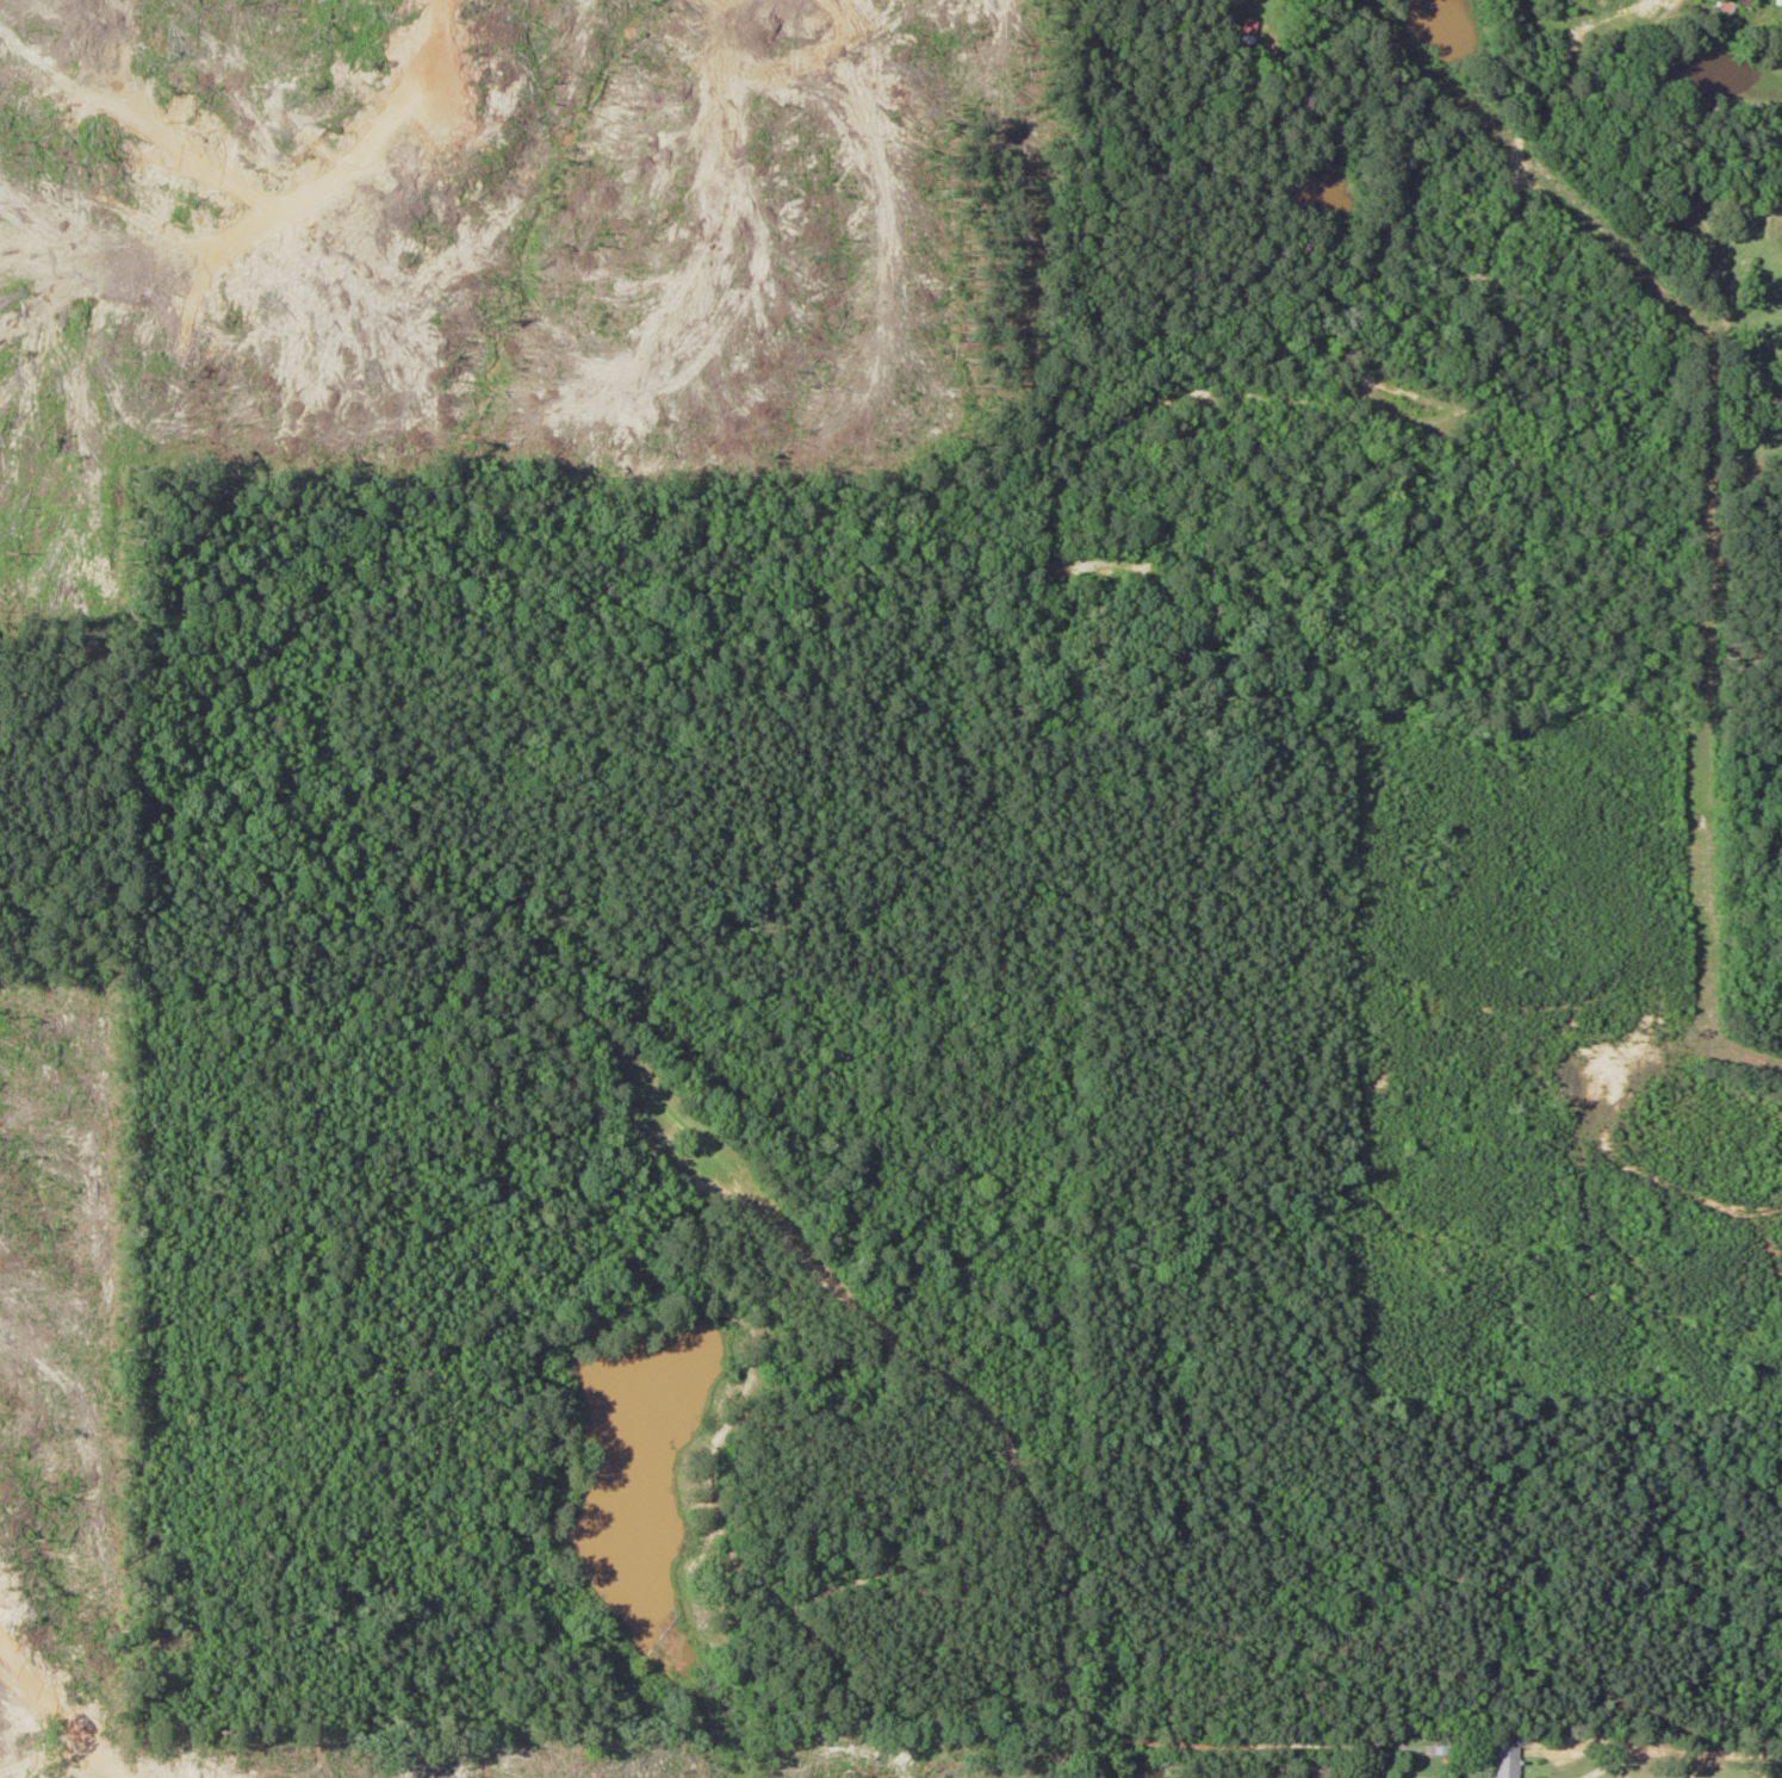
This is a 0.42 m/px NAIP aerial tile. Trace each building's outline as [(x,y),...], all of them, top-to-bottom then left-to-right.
[(1259,21),(1247,17),(1241,31),(1253,36),(1259,21)] [(1495,1746),(1495,1777),(1520,1777),(1521,1746),(1495,1746)]
